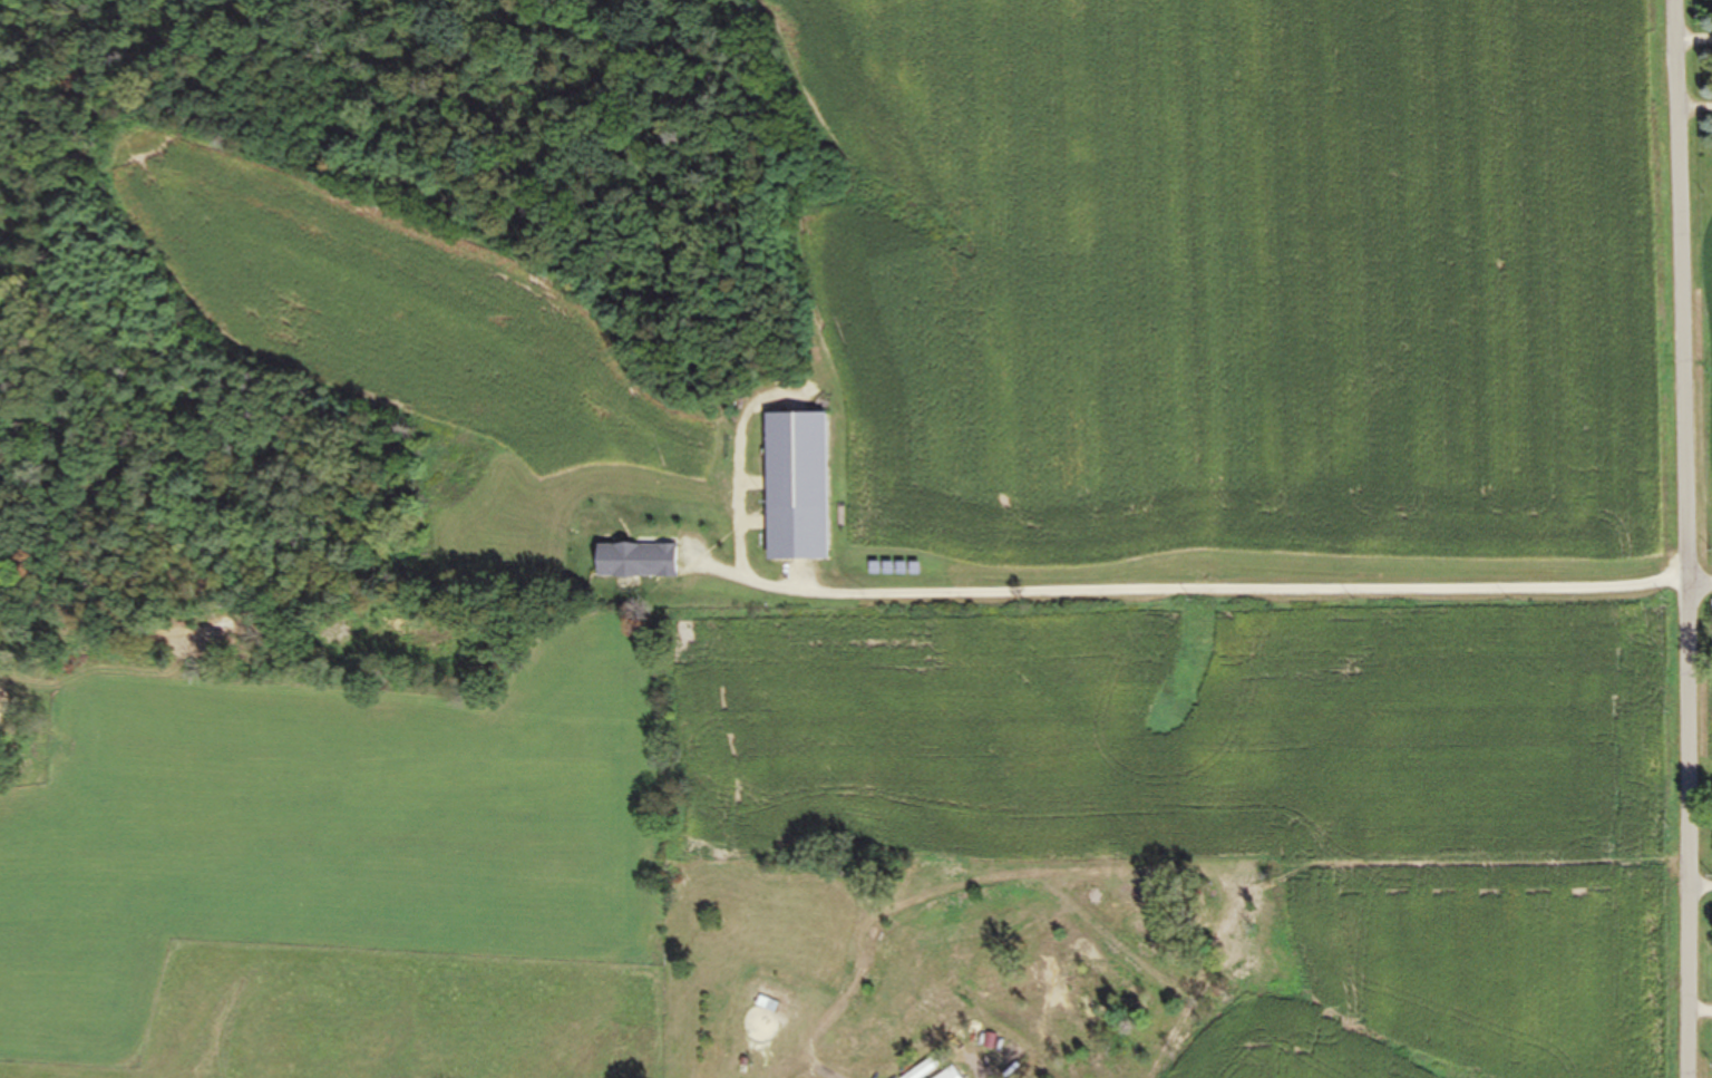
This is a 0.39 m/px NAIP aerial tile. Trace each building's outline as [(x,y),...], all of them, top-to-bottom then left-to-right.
[(774,1014),(778,1004),(760,996),(755,1006),(774,1014)] [(945,1062),(923,1077),(902,1077),(938,1053),(945,1062)] [(952,1067),(960,1077),(936,1077),(952,1067)]
